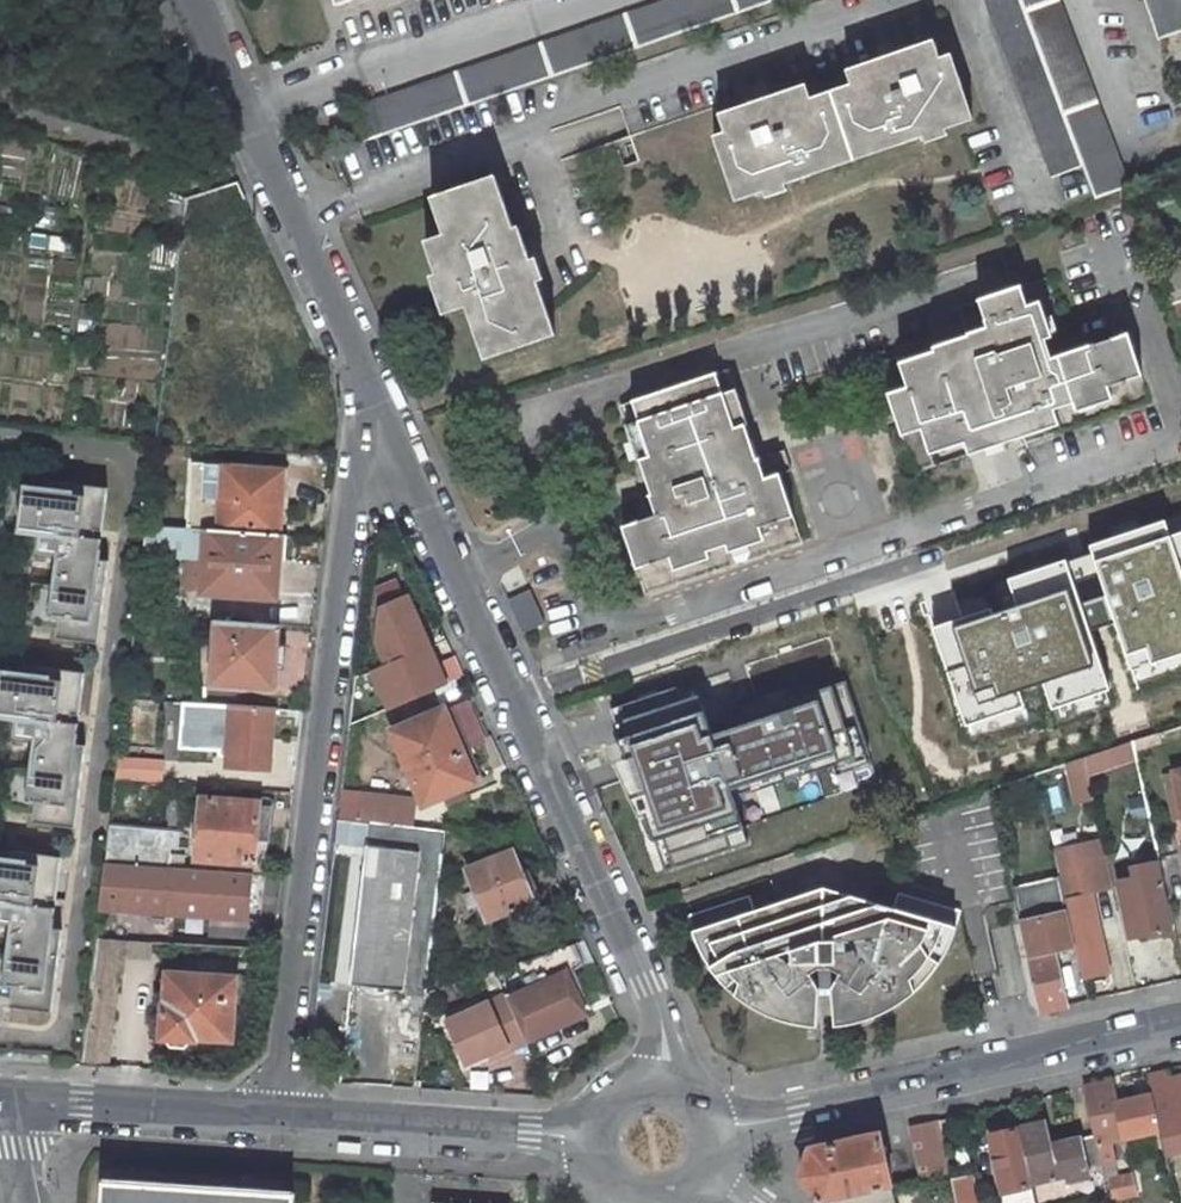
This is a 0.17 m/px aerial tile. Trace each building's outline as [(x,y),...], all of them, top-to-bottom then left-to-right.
[(365,141),(775,0),(665,0),(354,107),(365,141)] [(1083,165),(1021,0),(986,0),(1052,176),(1083,165)] [(1083,165),(1096,198),(1129,186),(1059,0),(1021,0),(1083,165)] [(1158,39),(1180,32),(1180,0),(1145,0),(1158,39)] [(725,132),(714,136),(736,200),(973,119),(951,54),(940,58),(933,41),(847,70),(852,84),(811,99),(806,85),(719,114),(725,132)] [(513,228),(495,176),(432,198),(445,235),(426,241),(450,311),(467,305),(486,359),(556,335),(518,227),(513,228)] [(185,198),(181,236),(235,218),(229,206),(246,198),(238,181),(185,198)] [(253,215),(246,198),(229,206),(235,218),(237,222),(253,215)] [(1157,269),(1177,327),(1180,325),(1180,261),(1157,269)] [(935,354),(881,372),(913,469),(1003,439),(1004,443),(1023,436),(1025,441),(1150,399),(1127,333),(1069,352),(1045,279),(959,307),(969,339),(934,350),(935,354)] [(727,369),(621,404),(640,460),(642,459),(654,493),(650,494),(658,515),(623,527),(645,593),(802,540),(780,474),(765,479),(758,458),(754,459),(743,425),(746,424),(727,369)] [(792,470),(785,449),(758,458),(765,479),(780,474),(792,470)] [(208,530),(280,534),(282,495),(278,494),(279,471),(194,465),(190,529),(208,530)] [(12,643),(87,649),(104,513),(30,506),(12,643)] [(1154,638),(1157,638),(1173,640),(1176,650),(1180,662),(1180,506),(1131,524),(1138,544),(1145,562),(1135,566),(1142,585),(1155,580),(1166,609),(1159,611),(1154,638)] [(145,526),(142,554),(206,558),(208,530),(190,529),(145,526)] [(280,534),(208,530),(206,558),(204,591),(275,596),(280,534)] [(1129,547),(1135,566),(1145,562),(1138,544),(1129,547)] [(1049,657),(963,610),(928,675),(960,692),(972,671),(1026,700),(1049,657)] [(280,624),(215,619),(210,685),(275,689),(280,624)] [(1176,650),(1173,640),(1157,638),(1155,647),(1176,650)] [(687,732),(697,729),(675,664),(630,679),(652,743),(660,741),(687,732)] [(65,828),(86,687),(6,679),(0,725),(0,820),(65,828)] [(854,699),(798,717),(799,720),(791,723),(802,756),(810,753),(817,773),(872,754),(854,699)] [(269,772),(273,707),(231,704),(226,769),(269,772)] [(452,706),(442,710),(460,751),(469,747),(452,706)] [(442,710),(393,731),(423,803),(443,795),(463,786),(473,782),(469,771),(478,767),(469,747),(460,751),(442,710)] [(689,739),(687,732),(660,741),(662,748),(689,739)] [(1135,757),(1132,741),(1084,757),(1088,773),(1135,757)] [(1075,803),(1094,798),(1088,773),(1084,757),(1066,763),(1075,803)] [(127,758),(118,758),(115,777),(125,778),(127,758)] [(162,780),(163,761),(127,758),(125,778),(162,780)] [(1165,776),(1175,819),(1180,818),(1180,808),(1173,774),(1165,776)] [(467,796),(463,786),(443,795),(447,804),(467,796)] [(260,802),(201,797),(196,859),(255,864),(256,860),(260,802)] [(270,832),(273,803),(260,802),(256,860),(264,860),(270,832)] [(691,862),(699,886),(762,865),(742,802),(686,821),(688,828),(681,831),(688,853),(680,855),(683,865),(691,862)] [(427,993),(446,831),(370,822),(351,984),(427,993)] [(110,825),(105,864),(169,868),(170,855),(177,855),(180,831),(110,825)] [(1090,885),(1112,880),(1103,842),(1055,852),(1067,910),(1075,945),(1082,977),(1110,971),(1090,885)] [(794,854),(791,844),(773,850),(777,860),(794,854)] [(521,872),(513,851),(467,869),(487,919),(539,898),(528,869),(521,872)] [(43,1027),(62,860),(0,853),(0,1023),(43,1027)] [(691,862),(683,865),(691,888),(699,886),(691,862)] [(1161,932),(1173,930),(1159,863),(1137,868),(1139,880),(1134,880),(1123,883),(1121,886),(1131,938),(1149,934),(1161,932)] [(261,918),(265,875),(169,868),(105,864),(80,1065),(108,1067),(119,974),(108,973),(111,950),(120,952),(125,908),(261,918)] [(750,895),(687,915),(692,930),(695,939),(704,958),(717,976),(732,992),(750,1005),(769,1015),(790,1022),(818,1025),(819,996),(833,996),(835,1025),(855,1022),(876,1016),(896,1006),(913,993),(929,978),(942,960),(952,941),(961,910),(898,892),(894,908),(824,887),(755,910),(750,895)] [(1053,950),(1075,945),(1067,910),(1019,921),(1027,956),(1026,957),(1039,1011),(1066,1005),(1053,950)] [(528,988),(507,997),(526,1041),(586,1014),(567,972),(594,960),(585,938),(516,962),(528,988)] [(120,952),(111,950),(108,973),(119,974),(122,952),(120,952)] [(235,977),(167,973),(165,1004),(163,1003),(160,1038),(165,1038),(165,1040),(170,1046),(184,1047),(190,1042),(191,1040),(195,1040),(195,1038),(215,1039),(216,1018),(233,1019),(235,977)] [(505,994),(446,1020),(466,1064),(507,1045),(509,1050),(527,1042),(526,1041),(507,997),(505,994)] [(233,1019),(216,1018),(215,1039),(231,1040),(233,1019)] [(1171,1078),(1169,1072),(1148,1076),(1166,1153),(1180,1150),(1180,1076),(1171,1078)] [(1110,1081),(1084,1086),(1095,1134),(1101,1165),(1116,1162),(1111,1140),(1154,1130),(1146,1096),(1115,1103),(1110,1081)] [(1030,1183),(1017,1128),(1014,1113),(1006,1115),(1009,1125),(1005,1126),(1005,1124),(989,1128),(1005,1202),(1035,1202),(1030,1183)] [(1044,1122),(1017,1128),(1030,1183),(1102,1167),(1101,1165),(1095,1134),(1049,1145),(1044,1122)] [(950,1173),(941,1128),(912,1135),(921,1180),(950,1173)] [(800,1176),(822,1202),(862,1194),(892,1187),(887,1166),(881,1168),(879,1162),(873,1164),(871,1157),(885,1154),(880,1133),(810,1148),(800,1176)] [(977,1194),(972,1173),(951,1178),(957,1202),(976,1202),(977,1194)] [(1131,1176),(1110,1181),(1114,1198),(1135,1193),(1131,1176)] [(295,1193),(103,1180),(102,1202),(294,1202),(295,1193)] [(862,1194),(822,1202),(865,1202),(862,1194)] [(892,1194),(867,1202),(895,1202),(892,1194)]
